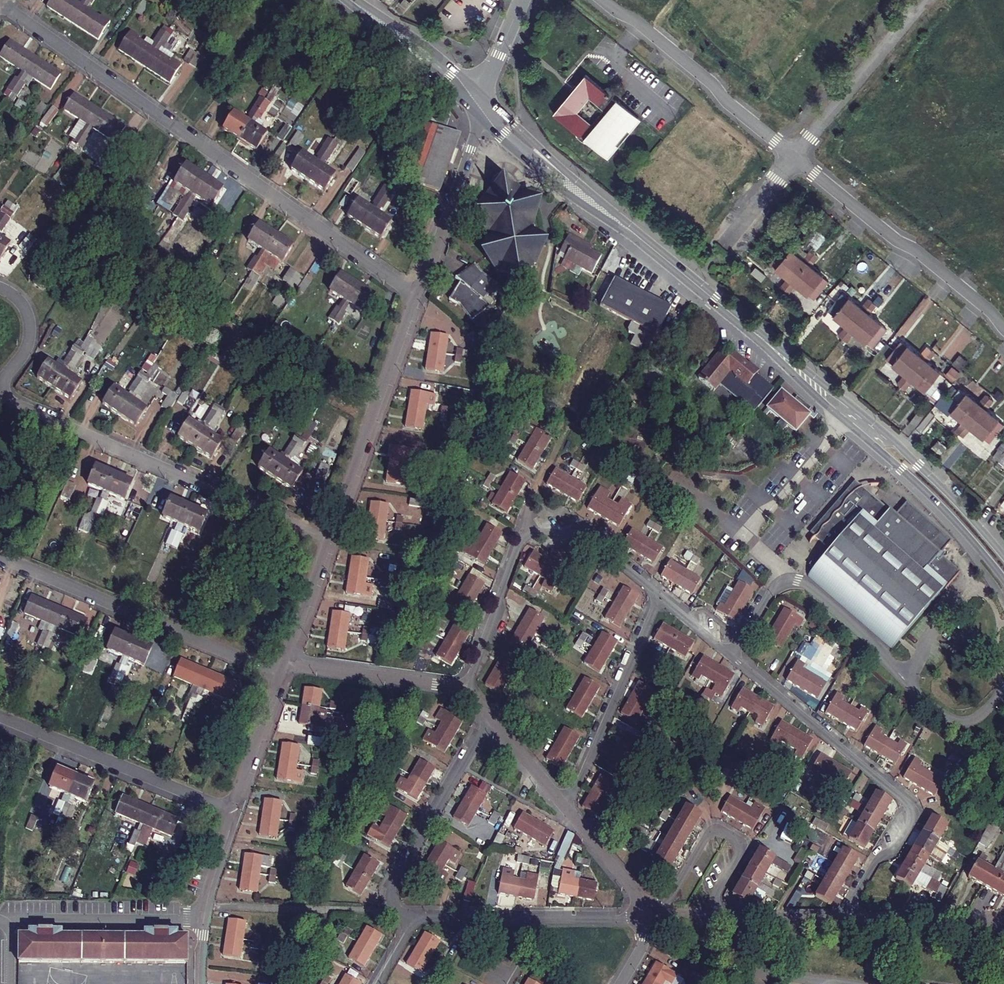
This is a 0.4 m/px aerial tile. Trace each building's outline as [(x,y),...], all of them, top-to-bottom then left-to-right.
[(91,0),(84,0),(86,1),(82,6),(73,0),(53,0),(48,7),(74,25),(91,0)] [(74,25),(99,42),(111,24),(103,18),(101,20),(88,10),(92,5),(95,8),(100,0),(91,0),(74,25)] [(126,25),(135,13),(129,9),(120,21),(126,25)] [(118,52),(144,70),(167,38),(163,35),(154,46),(156,47),(153,53),(139,43),(140,41),(131,34),(118,52)] [(167,38),(144,70),(169,88),(181,70),(171,64),(170,65),(157,56),(161,51),(163,52),(171,41),(167,38)] [(12,94),(34,61),(7,44),(0,54),(0,65),(5,68),(6,67),(21,76),(18,81),(16,79),(8,91),(12,94)] [(189,68),(193,71),(202,59),(197,56),(189,68)] [(34,61),(12,94),(17,98),(25,85),(22,84),(25,79),(39,87),(38,89),(48,95),(59,77),(34,61)] [(579,140),(580,141),(582,142),(584,143),(586,144),(587,144),(589,145),(604,157),(637,118),(613,99),(614,95),(614,92),(612,90),(609,89),(606,89),(604,91),(585,76),(574,87),(573,87),(569,91),(570,92),(552,114),(574,132),(574,133),(575,135),(576,137),(577,138),(579,140)] [(222,131),(239,142),(265,104),(260,100),(248,118),(250,119),(247,124),(233,115),(222,131)] [(70,149),(74,152),(96,119),(69,103),(60,118),(76,128),(70,136),(76,140),(70,149)] [(265,104),(239,142),(256,153),(266,137),(253,128),(256,123),(259,125),(270,107),(265,104)] [(42,132),(55,118),(49,113),(37,128),(42,132)] [(96,119),(74,152),(79,155),(87,143),(85,142),(88,137),(101,146),(100,148),(110,154),(122,135),(96,119)] [(273,138),(279,142),(287,129),(282,125),(273,138)] [(287,145),(294,149),(302,138),(295,134),(287,145)] [(65,145),(70,148),(76,140),(70,136),(65,145)] [(290,170),(307,181),(333,142),(328,139),(316,156),(318,158),(315,163),(301,154),(290,170)] [(333,142),(307,181),(324,193),(335,177),(320,167),(324,162),(326,163),(338,145),(333,142)] [(341,175),(347,180),(354,170),(348,165),(341,175)] [(96,181),(104,170),(99,166),(90,176),(96,181)] [(172,184),(182,191),(186,193),(183,198),(172,216),(177,219),(203,178),(184,166),(172,184)] [(221,190),(203,178),(177,219),(181,222),(192,204),(196,199),(200,202),(210,209),(221,190)] [(350,194),(357,181),(351,178),(345,192),(350,194)] [(536,267),(542,246),(534,229),(535,227),(533,225),(537,206),(524,192),(525,188),(523,187),(521,189),(508,186),(508,183),(506,181),(500,180),(497,184),(497,188),(487,194),(484,193),(482,195),(484,198),(478,215),(486,233),(485,235),(486,237),(485,255),(496,273),(511,276),(512,280),(514,281),(519,282),(523,279),(524,274),(536,267)] [(144,194),(151,198),(159,184),(152,181),(144,194)] [(347,218),(363,229),(389,191),(384,187),(372,205),(374,206),(371,211),(358,202),(347,218)] [(389,191),(363,229),(380,240),(390,224),(377,215),(380,210),(382,211),(393,194),(389,191)] [(0,224),(0,234),(2,235),(13,217),(7,213),(0,224)] [(211,228),(217,232),(225,219),(220,215),(211,228)] [(252,274),(275,237),(259,226),(248,243),(256,248),(252,255),(255,258),(247,270),(252,274)] [(21,244),(28,249),(36,237),(29,232),(21,244)] [(602,257),(591,251),(582,246),(584,242),(570,235),(561,252),(568,255),(566,260),(592,275),(602,257)] [(292,248),(275,237),(252,274),(257,277),(265,264),(268,266),(272,259),(281,265),(292,248)] [(10,247),(0,241),(0,263),(10,247)] [(582,246),(591,251),(594,247),(584,242),(582,246)] [(778,254),(800,272),(815,253),(810,250),(803,259),(791,249),(785,245),(778,254)] [(820,257),(815,253),(800,272),(830,296),(836,289),(830,283),(825,278),(825,277),(812,266),(820,257)] [(785,290),(800,272),(778,254),(771,262),(775,266),(774,267),(787,278),(784,281),(784,282),(780,287),(785,290)] [(482,334),(493,326),(484,313),(491,308),(480,300),(494,283),(481,274),(475,266),(474,265),(456,280),(461,284),(450,301),(460,307),(482,334)] [(762,280),(766,274),(756,266),(752,271),(762,280)] [(282,282),(290,287),(298,276),(290,270),(282,282)] [(818,299),(824,304),(830,296),(800,272),(785,290),(790,295),(797,286),(809,295),(817,301),(818,299)] [(39,276),(34,285),(44,291),(49,283),(39,276)] [(332,323),(356,286),(340,276),(329,293),(342,302),(338,309),(335,308),(328,320),(332,323)] [(256,284),(248,279),(244,286),(252,291),(256,284)] [(309,284),(304,280),(296,292),(302,295),(309,284)] [(616,280),(601,307),(630,323),(627,330),(627,333),(634,337),(629,345),(639,350),(649,333),(655,337),(670,309),(616,280)] [(373,297),(356,286),(332,323),(338,327),(345,314),(343,313),(348,306),(362,314),(373,297)] [(842,293),(836,301),(858,319),(873,302),(868,298),(864,302),(865,303),(861,307),(849,297),(848,297),(842,293)] [(838,334),(843,338),(858,319),(836,301),(828,310),(834,315),(846,325),(838,334)] [(877,305),(873,302),(858,319),(880,338),(887,330),(882,325),(883,324),(870,314),(874,309),(873,309),(877,305)] [(903,323),(908,315),(889,303),(884,312),(903,323)] [(60,315),(62,316),(65,311),(56,306),(47,322),(53,326),(60,315)] [(858,319),(843,338),(847,341),(850,338),(851,338),(855,333),(872,347),(880,338),(858,319)] [(323,339),(329,329),(325,326),(318,336),(323,339)] [(364,351),(371,353),(378,335),(371,332),(364,351)] [(431,335),(429,352),(446,355),(449,337),(431,335)] [(902,341),(895,350),(917,368),(932,351),(927,347),(921,355),(902,341)] [(36,379),(53,390),(78,350),(72,347),(62,365),(64,367),(61,372),(47,363),(36,379)] [(78,350),(53,390),(70,401),(81,384),(66,375),(69,370),(72,371),(83,354),(78,350)] [(898,383),(902,386),(917,368),(895,350),(887,359),(906,374),(898,383)] [(935,354),(932,351),(917,368),(940,386),(947,379),(940,373),(940,370),(929,362),(935,354)] [(446,355),(429,352),(426,370),(443,373),(446,355)] [(752,415),(772,391),(755,377),(757,374),(748,366),(746,368),(731,355),(726,361),(719,355),(697,381),(712,394),(728,375),(745,389),(747,386),(753,390),(750,393),(754,396),(744,408),(748,412),(752,415)] [(944,374),(952,380),(968,361),(960,355),(944,374)] [(106,378),(112,382),(120,369),(114,364),(106,378)] [(932,395),(940,386),(917,368),(902,386),(906,389),(914,381),(932,395)] [(189,385),(198,392),(206,381),(198,374),(189,385)] [(101,405),(118,416),(142,378),(137,375),(126,392),(128,394),(125,398),(112,390),(101,405)] [(147,382),(142,378),(118,416),(135,427),(145,412),(131,402),(134,397),(137,399),(147,382)] [(161,392),(167,396),(161,406),(168,410),(178,395),(165,387),(161,392)] [(959,389),(953,397),(975,415),(989,397),(985,394),(978,403),(966,393),(965,394),(959,389)] [(450,398),(461,400),(462,393),(451,391),(450,398)] [(781,420),(775,427),(782,433),(788,426),(796,432),(810,415),(781,391),(763,413),(766,415),(770,411),(781,420)] [(411,393),(408,411),(425,413),(426,407),(434,408),(436,396),(411,393)] [(956,430),(960,434),(975,415),(953,397),(946,406),(952,411),(951,411),(964,421),(956,430)] [(989,397),(975,415),(998,433),(1003,426),(999,421),(1000,420),(987,409),(994,401),(989,397)] [(177,438),(194,449),(218,411),(213,407),(201,425),(204,427),(201,431),(188,423),(177,438)] [(917,427),(927,415),(921,410),(911,422),(917,427)] [(224,414),(218,411),(194,449),(211,460),(222,444),(207,435),(210,431),(212,432),(224,414)] [(425,413),(408,411),(406,429),(437,433),(438,427),(424,425),(425,413)] [(742,426),(752,415),(748,412),(738,424),(742,426)] [(990,443),(998,433),(975,415),(960,434),(964,437),(972,428),(990,443)] [(532,439),(527,447),(542,456),(551,440),(525,424),(521,432),(532,439)] [(568,440),(575,429),(569,425),(562,436),(568,440)] [(231,441),(237,445),(246,431),(240,427),(231,441)] [(725,447),(738,430),(734,427),(721,443),(725,447)] [(751,460),(762,448),(745,433),(734,445),(751,460)] [(258,469),(275,480),(299,440),(294,437),(283,455),(285,457),(282,462),(268,453),(258,469)] [(303,443),(299,440),(275,480),(292,490),(302,474),(294,470),(299,462),(294,460),(303,443)] [(448,454),(449,446),(430,444),(429,452),(448,454)] [(542,456),(527,447),(520,458),(514,454),(511,459),(518,463),(516,467),(524,471),(526,467),(533,471),(542,456)] [(391,450),(388,467),(406,470),(407,463),(414,465),(416,453),(391,450)] [(571,467),(576,470),(579,464),(574,461),(571,467)] [(579,464),(576,470),(582,473),(585,468),(579,464)] [(330,469),(322,465),(316,479),(324,483),(330,469)] [(406,470),(388,467),(386,485),(410,489),(412,478),(405,477),(406,470)] [(98,501),(94,499),(88,514),(81,517),(76,531),(86,535),(93,516),(112,476),(95,468),(86,485),(101,492),(98,501)] [(555,470),(547,485),(563,495),(571,479),(555,470)] [(501,490),(516,499),(526,484),(511,474),(509,478),(501,473),(498,479),(506,484),(501,490)] [(112,476),(93,516),(99,519),(106,505),(103,504),(107,495),(123,503),(131,485),(112,476)] [(587,488),(571,479),(563,495),(578,504),(587,488)] [(616,484),(622,487),(625,482),(619,479),(616,484)] [(69,500),(74,486),(66,482),(60,496),(69,500)] [(489,491),(491,487),(483,482),(480,486),(489,491)] [(625,482),(622,487),(628,491),(631,485),(625,482)] [(858,517),(944,591),(960,572),(939,555),(951,541),(907,502),(894,516),(856,482),(818,525),(822,528),(820,531),(818,534),(816,536),(830,549),(858,517)] [(604,519),(613,503),(607,500),(611,494),(601,488),(588,509),(604,519)] [(508,515),(516,499),(501,490),(492,506),(508,515)] [(165,544),(170,546),(189,507),(170,498),(162,516),(177,523),(173,531),(171,531),(165,544)] [(618,507),(613,503),(604,519),(619,528),(632,506),(622,500),(618,507)] [(423,502),(410,501),(409,507),(422,509),(423,502)] [(369,522),(386,524),(389,507),(372,504),(369,522)] [(189,507),(170,546),(176,549),(182,536),(180,535),(184,526),(198,533),(207,516),(189,507)] [(938,597),(944,591),(858,517),(830,549),(820,561),(807,576),(892,649),(938,596),(938,597)] [(385,532),(386,524),(369,522),(366,539),(383,542),(384,538),(385,532)] [(478,542),(493,551),(503,535),(494,529),(496,526),(488,522),(487,525),(488,526),(478,542)] [(647,528),(653,531),(656,526),(651,523),(647,528)] [(822,528),(818,525),(812,533),(816,536),(818,534),(820,531),(822,528)] [(656,526),(653,531),(659,535),(662,530),(656,526)] [(631,531),(623,546),(638,555),(647,540),(631,531)] [(670,549),(675,553),(682,543),(677,539),(670,549)] [(647,540),(638,555),(653,565),(663,550),(647,540)] [(485,566),(493,551),(478,542),(469,557),(466,555),(465,559),(474,565),(476,561),(485,566)] [(195,560),(202,563),(208,550),(201,547),(195,560)] [(687,559),(692,562),(695,556),(690,553),(687,559)] [(540,578),(549,563),(534,554),(525,569),(540,578)] [(695,556),(692,562),(698,565),(701,560),(695,556)] [(352,559),(350,577),(367,579),(369,561),(352,559)] [(671,562),(662,577),(678,586),(687,571),(671,562)] [(565,572),(549,563),(540,578),(549,584),(543,594),(550,597),(565,572)] [(687,571),(678,586),(693,595),(702,580),(687,571)] [(460,593),(476,602),(485,586),(464,572),(459,579),(466,584),(460,593)] [(596,600),(601,603),(613,582),(600,574),(595,582),(604,587),(596,600)] [(367,579),(350,577),(347,595),(372,598),(374,587),(366,586),(367,579)] [(614,604),(630,614),(639,598),(616,583),(612,590),(620,595),(614,604)] [(730,599),(745,608),(754,593),(739,584),(730,599)] [(686,603),(691,596),(676,586),(671,593),(686,603)] [(467,617),(476,602),(460,593),(455,601),(447,596),(442,603),(467,617)] [(36,645),(42,648),(60,610),(31,597),(23,614),(49,624),(45,633),(42,632),(36,645)] [(736,623),(745,608),(729,599),(724,608),(720,606),(717,612),(736,623)] [(380,609),(394,611),(395,604),(381,602),(380,609)] [(621,628),(630,614),(614,604),(611,610),(601,604),(596,613),(603,617),(600,621),(609,627),(612,623),(621,628)] [(87,621),(60,610),(42,648),(48,650),(54,637),(51,635),(55,627),(80,638),(87,621)] [(331,631),(348,634),(352,611),(344,610),(343,615),(334,614),(331,631)] [(530,610),(521,626),(537,635),(543,625),(551,630),(555,622),(541,612),(539,615),(530,610)] [(785,610),(775,626),(791,634),(795,626),(800,629),(804,621),(785,610)] [(670,650),(679,634),(663,625),(659,632),(656,630),(650,639),(653,641),(650,648),(655,652),(661,644),(670,650)] [(455,626),(446,642),(461,651),(470,635),(455,626)] [(532,642),(537,635),(521,626),(512,641),(535,656),(540,647),(532,642)] [(766,642),(772,646),(784,652),(785,653),(789,646),(785,644),(791,634),(775,626),(766,642)] [(348,634),(331,631),(328,650),(346,652),(348,634)] [(114,682),(133,641),(114,633),(106,651),(121,658),(117,667),(114,665),(108,679),(114,682)] [(603,634),(593,649),(609,658),(618,643),(603,634)] [(679,634),(670,650),(678,654),(673,663),(680,667),(682,664),(687,666),(693,656),(688,654),(694,644),(679,634)] [(387,641),(380,638),(375,650),(382,653),(387,641)] [(133,641),(114,682),(121,685),(127,671),(123,669),(128,660),(144,667),(151,649),(133,641)] [(452,666),(461,651),(446,642),(437,657),(452,666)] [(784,652),(772,646),(769,651),(780,657),(784,652)] [(609,658),(593,649),(589,655),(581,650),(576,658),(579,660),(576,664),(587,671),(589,668),(600,674),(609,658)] [(504,655),(495,670),(510,679),(519,663),(504,655)] [(710,683),(719,667),(703,658),(692,678),(698,682),(701,677),(710,683)] [(185,709),(192,712),(209,673),(183,663),(176,678),(198,687),(194,696),(191,695),(185,709)] [(786,682),(801,692),(811,676),(803,671),(806,667),(799,663),(786,682)] [(735,676),(719,667),(710,683),(718,687),(716,692),(723,696),(735,676)] [(510,679),(495,670),(486,685),(494,690),(492,694),(501,700),(503,696),(511,700),(516,692),(506,685),(510,679)] [(575,695),(591,704),(600,688),(590,682),(592,678),(580,670),(575,677),(583,682),(575,695)] [(236,685),(209,673),(192,712),(198,714),(204,700),(201,699),(205,690),(229,702),(236,685)] [(811,676),(801,692),(816,701),(828,683),(822,678),(819,682),(811,676)] [(655,692),(639,683),(630,700),(646,709),(655,692)] [(305,689),(302,706),(319,709),(323,692),(305,689)] [(749,714),(758,699),(743,689),(731,709),(738,713),(741,708),(749,714)] [(582,719),(591,704),(575,695),(570,704),(560,698),(556,704),(561,707),(558,712),(568,718),(571,713),(582,719)] [(827,714),(841,724),(851,709),(843,704),(846,699),(839,695),(827,714)] [(774,708),(758,699),(749,714),(758,719),(756,723),(763,727),(774,708)] [(630,700),(621,715),(637,724),(646,709),(630,700)] [(299,724),(309,726),(316,727),(319,709),(302,706),(299,724)] [(851,709),(841,724),(856,734),(868,715),(863,711),(859,716),(851,709)] [(454,738),(463,723),(441,710),(436,720),(442,724),(439,730),(454,738)] [(423,713),(420,718),(426,722),(429,717),(423,713)] [(420,718),(417,723),(423,727),(426,722),(420,718)] [(788,747),(797,732),(781,722),(770,742),(777,746),(780,741),(788,747)] [(566,728),(556,744),(571,753),(581,738),(566,728)] [(865,748),(880,758),(890,743),(881,737),(884,732),(878,728),(865,748)] [(454,738),(439,730),(435,735),(429,732),(423,741),(445,754),(454,738)] [(812,740),(797,732),(788,747),(797,751),(794,756),(801,760),(812,740)] [(348,743),(349,735),(335,733),(334,740),(348,743)] [(648,746),(626,734),(617,749),(632,758),(635,752),(642,756),(648,746)] [(323,747),(324,739),(310,737),(309,745),(323,747)] [(406,741),(403,747),(409,750),(412,745),(406,741)] [(890,743),(880,758),(895,768),(908,748),(901,743),(898,748),(890,743)] [(571,753),(556,744),(550,753),(541,748),(537,754),(544,758),(542,762),(551,767),(553,763),(562,769),(571,753)] [(282,745),(280,763),(297,766),(300,748),(282,745)] [(671,761),(674,755),(663,748),(659,754),(671,761)] [(632,758),(617,749),(608,765),(623,774),(632,758)] [(819,776),(827,780),(836,765),(821,757),(815,766),(812,764),(807,771),(811,774),(810,776),(817,780),(819,776)] [(904,779),(919,789),(929,774),(921,768),(924,763),(918,760),(904,779)] [(420,761),(411,777),(426,786),(436,770),(420,761)] [(654,762),(650,768),(656,771),(659,765),(654,762)] [(297,766),(280,763),(277,781),(302,785),(304,773),(296,772),(297,766)] [(948,775),(954,779),(962,767),(956,763),(948,775)] [(836,765),(827,780),(835,785),(833,790),(841,794),(852,775),(836,765)] [(656,771),(650,768),(647,774),(652,777),(656,771)] [(725,769),(721,775),(726,778),(730,772),(725,769)] [(58,818),(75,777),(58,770),(50,788),(65,794),(61,804),(58,803),(53,816),(58,818)] [(929,774),(919,789),(934,799),(944,784),(938,780),(929,774)] [(94,785),(75,777),(58,818),(64,821),(69,807),(67,806),(71,796),(86,803),(94,785)] [(426,786),(411,777),(408,783),(401,779),(395,788),(417,802),(426,786)] [(601,777),(592,793),(607,801),(611,793),(619,798),(624,790),(601,777)] [(676,800),(680,795),(662,783),(658,789),(676,800)] [(382,784),(378,789),(384,793),(387,788),(382,784)] [(472,787),(463,803),(478,812),(488,796),(472,787)] [(378,789),(375,795),(381,798),(384,793),(378,789)] [(607,801),(592,793),(583,808),(589,812),(587,816),(597,821),(599,818),(606,822),(610,816),(601,811),(607,801)] [(704,812),(702,815),(708,817),(713,802),(688,793),(684,805),(704,812)] [(867,809),(884,819),(892,803),(876,793),(870,803),(867,809)] [(852,800),(858,803),(861,797),(856,794),(852,800)] [(130,844),(135,846),(137,843),(151,808),(123,796),(117,813),(141,823),(137,831),(135,831),(130,844)] [(736,822),(745,807),(736,801),(730,797),(720,813),(736,822)] [(836,813),(838,814),(844,802),(838,798),(831,810),(836,813)] [(776,799),(772,805),(777,808),(781,802),(776,799)] [(265,800),(262,818),(279,821),(282,803),(265,800)] [(463,803),(454,818),(469,827),(478,812),(463,803)] [(745,807),(736,822),(752,831),(765,809),(755,804),(751,810),(745,807)] [(884,819),(860,804),(857,809),(864,814),(857,824),(874,834),(884,819)] [(398,833),(408,818),(386,805),(380,814),(387,819),(383,824),(398,833)] [(686,807),(677,822),(693,831),(702,816),(686,807)] [(179,819),(151,808),(137,843),(145,846),(153,828),(172,836),(179,819)] [(663,814),(669,817),(672,812),(666,809),(663,814)] [(843,822),(845,818),(838,814),(836,813),(833,817),(843,822)] [(491,819),(497,823),(500,818),(494,814),(491,819)] [(514,829),(530,838),(539,823),(523,814),(514,829)] [(660,819),(666,823),(669,817),(663,814),(660,819)] [(279,821),(262,818),(259,836),(276,839),(279,821)] [(933,818),(924,833),(939,842),(942,837),(948,827),(933,818)] [(488,825),(494,828),(497,823),(491,819),(488,825)] [(817,821),(814,827),(824,833),(828,827),(817,821)] [(865,849),(874,834),(857,824),(852,821),(843,836),(865,849)] [(693,831),(677,822),(668,838),(684,847),(693,831)] [(539,823),(530,838),(546,847),(555,832),(539,823)] [(383,824),(374,840),(389,849),(398,833),(383,824)] [(792,844),(799,830),(788,825),(781,839),(792,844)] [(824,833),(814,827),(811,832),(821,839),(824,833)] [(354,831),(351,836),(356,840),(359,835),(354,831)] [(948,853),(950,849),(939,842),(924,833),(914,849),(930,858),(937,846),(948,853)] [(507,839),(501,835),(492,848),(500,850),(507,839)] [(351,836),(347,841),(353,845),(356,840),(351,836)] [(988,839),(982,836),(979,844),(984,847),(988,839)] [(627,852),(634,840),(628,837),(621,849),(627,852)] [(659,853),(674,862),(684,847),(668,838),(659,853)] [(645,845),(651,848),(654,843),(648,840),(645,845)] [(439,842),(431,858),(446,866),(449,861),(456,864),(461,854),(439,842)] [(642,850),(648,853),(651,848),(645,845),(642,850)] [(839,856),(833,865),(850,875),(859,859),(836,846),(833,852),(839,856)] [(167,847),(162,859),(168,861),(173,849),(167,847)] [(356,850),(372,860),(374,857),(366,853),(357,848),(356,850)] [(751,865),(766,874),(772,863),(779,867),(782,862),(760,849),(751,865)] [(807,868),(814,857),(800,849),(793,861),(807,868)] [(923,868),(930,858),(914,849),(905,864),(932,880),(936,873),(931,870),(930,872),(923,868)] [(372,860),(356,850),(351,857),(360,863),(355,871),(370,880),(380,865),(372,860)] [(246,855),(242,874),(260,877),(262,867),(275,869),(276,861),(263,858),(264,854),(254,853),(254,857),(246,855)] [(310,862),(311,855),(297,853),(296,860),(310,862)] [(665,878),(674,862),(659,853),(650,870),(665,878)] [(968,878),(983,887),(992,871),(982,865),(987,857),(982,854),(968,878)] [(446,866),(431,858),(422,873),(443,886),(449,876),(442,872),(446,866)] [(336,860),(333,865),(339,868),(342,863),(336,860)] [(932,880),(905,864),(895,880),(911,889),(915,883),(936,895),(942,885),(932,880)] [(742,881),(766,895),(769,889),(761,883),(766,874),(751,865),(742,881)] [(817,869),(813,875),(824,881),(841,890),(850,875),(833,865),(827,875),(817,869)] [(459,874),(465,877),(468,872),(462,869),(459,874)] [(499,895),(517,898),(520,881),(514,880),(515,872),(504,870),(499,895)] [(558,894),(576,898),(580,881),(573,879),(575,872),(564,870),(558,894)] [(355,871),(346,887),(361,896),(370,880),(355,871)] [(1003,887),(1003,878),(992,871),(983,887),(999,896),(1003,887)] [(260,877),(242,874),(239,892),(257,895),(259,884),(260,877)] [(456,879),(462,883),(465,877),(459,874),(456,879)] [(520,881),(517,898),(534,902),(540,877),(528,875),(527,882),(520,881)] [(799,895),(807,882),(801,879),(793,892),(799,895)] [(597,885),(580,881),(576,898),(594,902),(597,885)] [(766,895),(742,881),(742,882),(733,896),(748,905),(753,896),(763,901),(766,895)] [(841,890),(824,881),(815,897),(831,906),(841,890)] [(463,901),(470,904),(477,886),(470,883),(463,901)] [(948,889),(942,885),(935,900),(942,903),(948,889)] [(227,939),(244,941),(246,923),(229,920),(227,939)] [(358,944),(374,953),(383,936),(368,928),(358,944)] [(344,936),(350,939),(353,933),(347,930),(344,936)] [(144,937),(61,936),(61,932),(29,932),(29,936),(18,936),(18,963),(187,964),(187,938),(177,937),(177,933),(144,932),(144,937)] [(416,949),(431,958),(436,949),(444,953),(448,947),(440,942),(443,937),(435,933),(433,938),(425,934),(416,949)] [(241,959),(244,941),(227,939),(224,956),(241,959)] [(364,968),(374,953),(358,944),(349,960),(364,968)] [(422,974),(431,958),(416,949),(407,965),(422,974)] [(667,954),(678,961),(681,956),(671,949),(667,954)] [(437,962),(443,965),(446,960),(440,956),(437,962)] [(439,971),(443,965),(437,962),(433,967),(439,971)] [(656,983),(665,983),(672,972),(656,963),(647,979),(656,983)]
